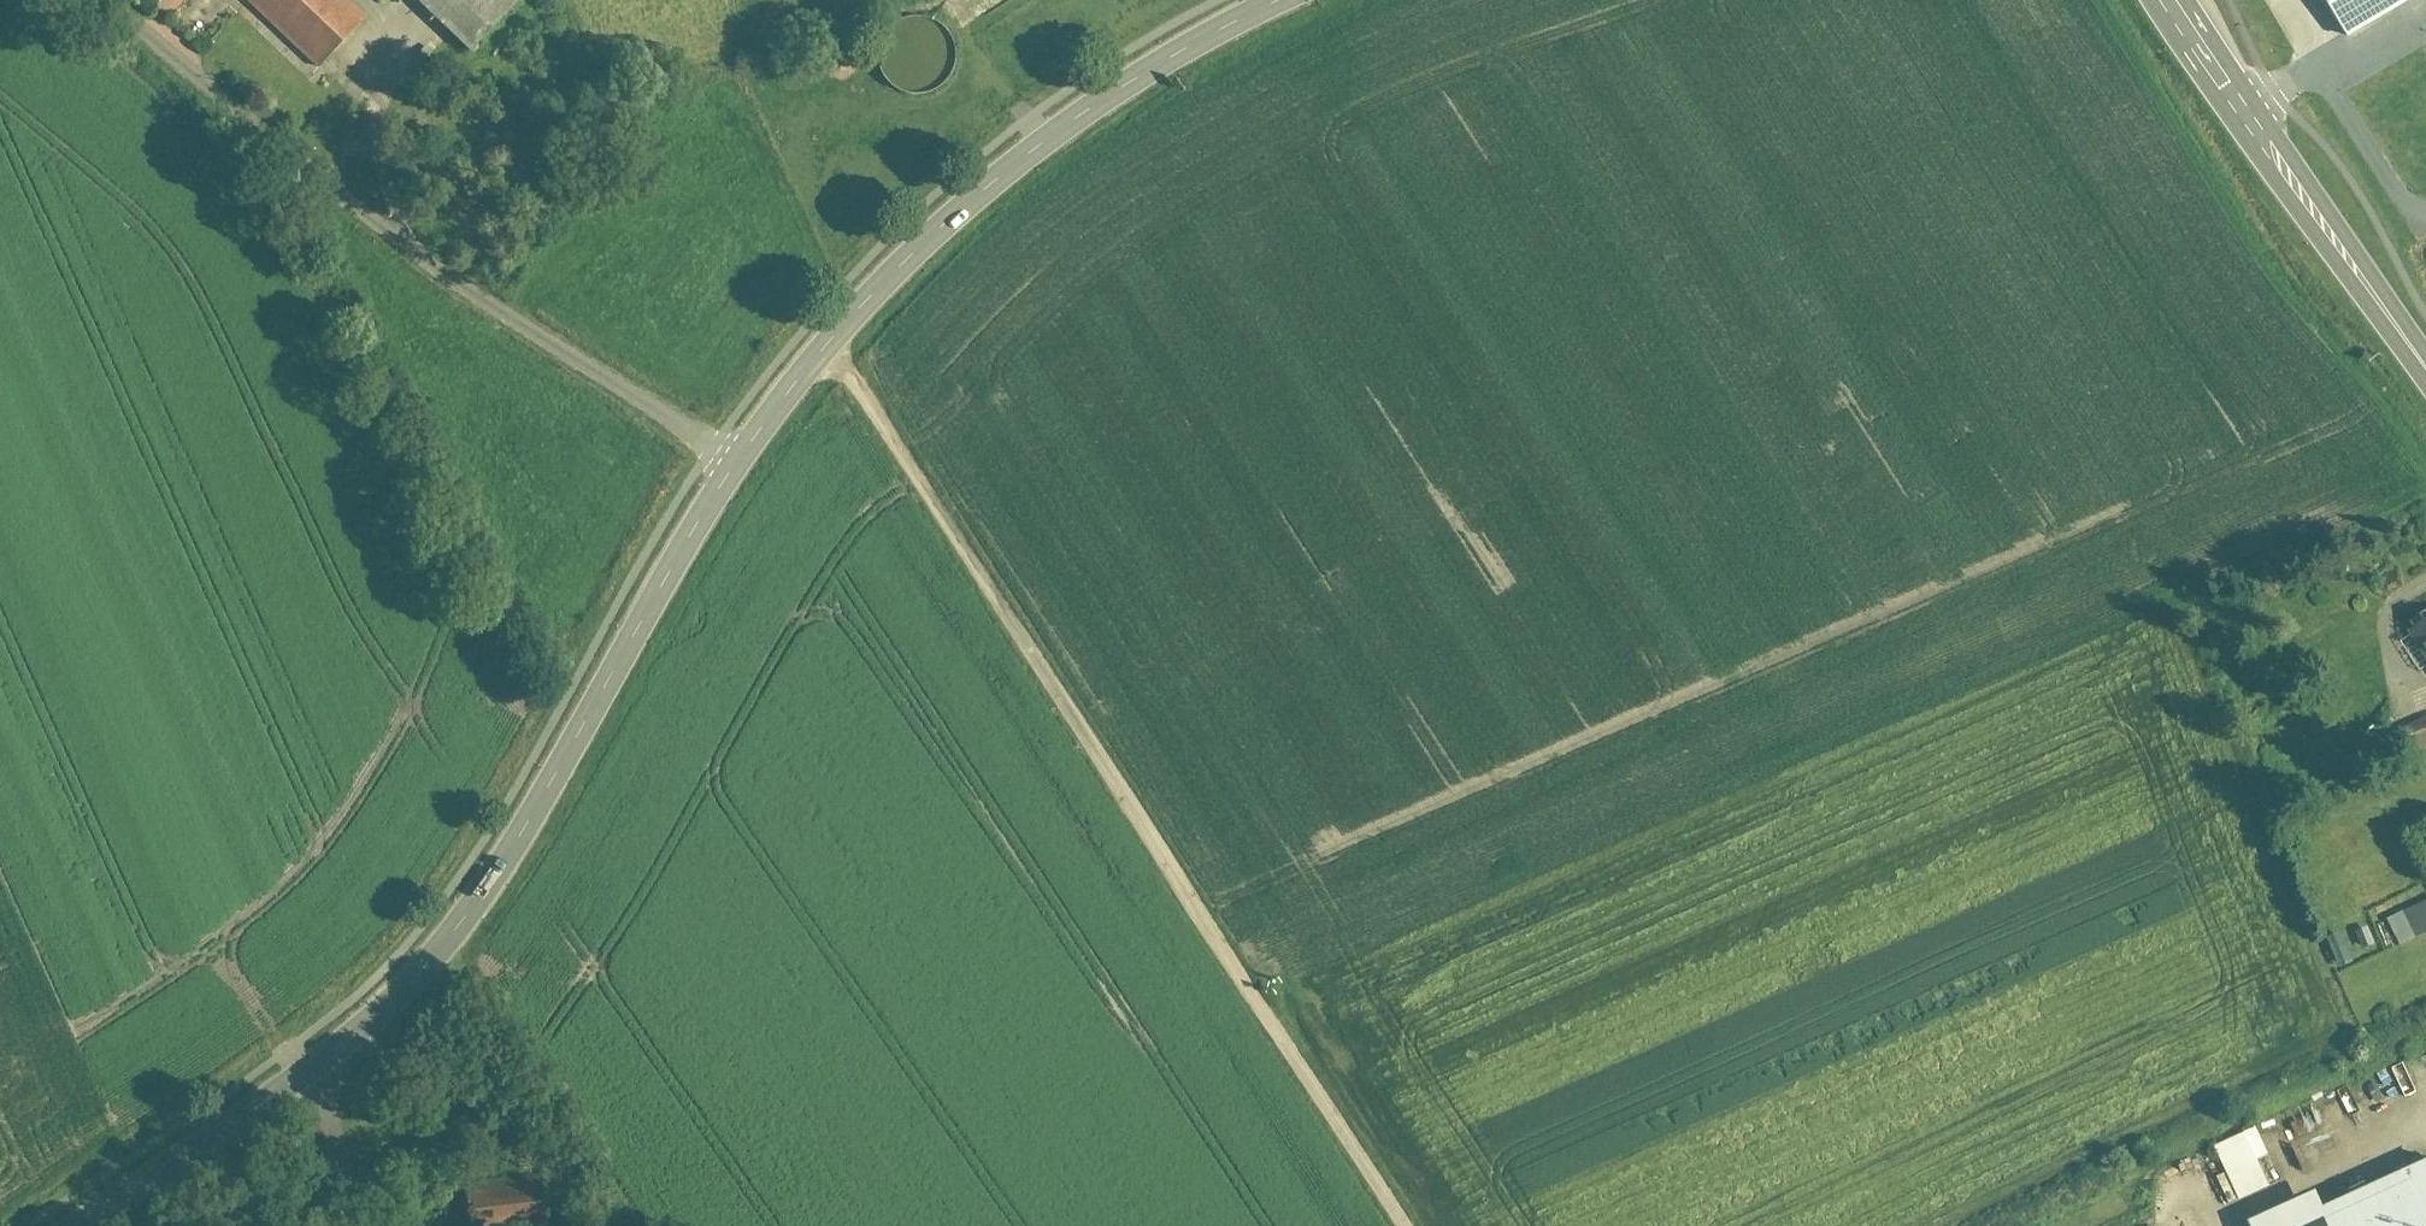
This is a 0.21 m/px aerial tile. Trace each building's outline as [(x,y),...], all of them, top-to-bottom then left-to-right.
[(321,66),(377,5),(372,0),(248,0),(321,66)] [(467,52),(517,0),(413,0),(467,52)] [(2340,45),(2419,0),(2314,0),(2340,45)] [(876,59),(881,78),(899,95),(927,98),(950,83),(959,59),(953,37),(942,25),(921,17),(895,23),(882,37),(876,59)] [(2414,635),(2425,655),(2425,628),(2414,635)] [(2333,1225),(2425,1225),(2425,1169),(2326,1209),(2333,1225)] [(492,1225),(557,1225),(555,1183),(489,1187),(492,1225)] [(481,1186),(457,1187),(458,1215),(482,1214),(481,1186)]
